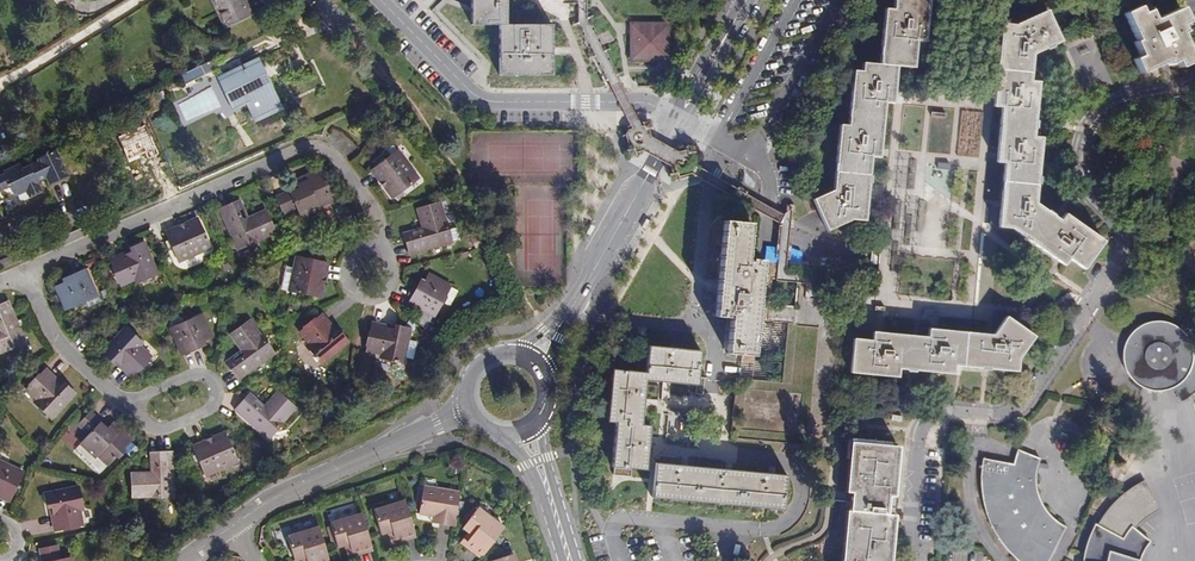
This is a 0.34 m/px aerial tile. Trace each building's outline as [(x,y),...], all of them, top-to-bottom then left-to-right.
[(224,28),(252,14),(245,0),(211,0),(224,28)] [(553,25),(508,25),(508,0),(472,0),(471,25),(500,25),(500,74),(553,74),(553,25)] [(852,219),(866,220),(872,156),(880,157),(885,102),(894,103),(897,66),(914,67),(917,40),(925,41),(929,0),(895,0),(894,10),(886,9),(881,64),(864,63),(863,71),(854,71),(849,126),(840,125),(834,190),(814,199),(828,229),(852,219)] [(1137,7),(1124,13),(1136,41),(1133,42),(1139,56),(1133,59),(1139,73),(1167,61),(1168,64),(1175,61),(1178,68),(1192,61),(1180,33),(1182,32),(1179,25),(1186,22),(1180,8),(1153,20),(1148,11),(1141,14),(1137,7)] [(1031,81),(1033,54),(1060,41),(1047,11),(1016,25),(1002,24),(994,106),(1002,107),(997,162),(1005,163),(999,226),(1011,228),(1064,265),(1069,258),(1084,268),(1103,241),(1065,214),(1060,221),(1036,203),(1042,137),(1034,136),(1039,82),(1031,81)] [(631,22),(630,61),(670,62),(671,22),(631,22)] [(667,26),(635,26),(635,58),(666,58),(667,26)] [(609,29),(598,35),(604,46),(609,43),(610,44),(615,42),(614,40),(615,39),(609,29)] [(246,105),(255,123),(282,110),(257,57),(216,76),(232,111),(246,105)] [(204,74),(199,65),(179,75),(183,85),(204,74)] [(0,178),(0,192),(9,187),(12,194),(17,196),(26,191),(30,198),(41,192),(36,182),(46,177),(49,185),(67,177),(54,151),(37,160),(39,163),(22,171),(20,166),(5,173),(4,176),(0,178)] [(371,170),(393,198),(418,179),(397,151),(385,159),(383,156),(375,162),(378,165),(371,170)] [(296,209),(301,219),(320,211),(318,208),(331,202),(318,173),(295,183),(299,192),(291,195),(290,192),(276,199),(283,215),(296,209)] [(239,200),(219,209),(237,249),(275,233),(265,211),(247,219),(242,207),(239,200)] [(404,234),(409,255),(452,243),(452,241),(448,230),(441,203),(418,209),(423,228),(404,234)] [(651,220),(647,217),(641,226),(645,229),(651,220)] [(178,261),(210,247),(197,218),(165,233),(168,240),(164,242),(168,251),(172,249),(178,261)] [(592,221),(585,232),(589,234),(595,223),(592,221)] [(728,353),(755,355),(763,260),(751,259),(751,261),(748,261),(752,223),(725,221),(716,316),(728,317),(728,315),(731,315),(728,353)] [(448,230),(452,241),(456,240),(458,235),(456,227),(448,230)] [(123,255),(100,266),(105,275),(114,271),(121,286),(135,280),(136,283),(157,274),(143,243),(133,247),(135,252),(124,257),(123,255)] [(296,256),(289,291),(320,298),(327,263),(319,261),(320,257),(310,255),(309,259),(296,256)] [(55,288),(65,310),(96,296),(85,270),(71,276),(72,280),(63,284),(55,288)] [(450,287),(450,286),(428,275),(424,283),(419,291),(415,289),(408,303),(417,308),(412,317),(425,330),(432,316),(434,316),(441,302),(450,287)] [(415,289),(419,291),(424,283),(420,281),(415,289)] [(441,302),(449,306),(458,291),(450,287),(441,302)] [(8,301),(0,305),(0,354),(26,342),(20,329),(17,322),(8,301)] [(211,337),(201,315),(170,329),(181,355),(195,349),(193,345),(203,341),(211,337)] [(306,346),(321,364),(347,342),(341,334),(337,337),(329,328),(330,327),(321,315),(300,332),(309,344),(306,346)] [(1006,317),(994,335),(929,329),(928,337),(873,332),(873,340),(854,338),(851,373),(898,377),(899,369),(954,374),(954,366),(1017,371),(1018,358),(1034,336),(1006,317)] [(17,322),(20,329),(27,325),(24,318),(17,322)] [(225,363),(238,380),(274,354),(249,320),(230,334),(242,351),(245,349),(248,353),(234,363),(231,358),(225,363)] [(1192,361),(1193,355),(1192,350),(1191,343),(1188,337),(1183,331),(1177,326),(1170,323),(1162,321),(1156,321),(1147,323),(1141,325),(1137,328),(1132,332),(1128,338),(1124,347),(1124,357),(1125,364),(1128,371),(1132,378),(1137,383),(1144,387),(1152,389),(1163,390),(1173,387),(1179,383),(1186,376),(1190,369),(1192,361)] [(380,359),(402,363),(404,357),(407,340),(409,330),(399,327),(398,332),(386,330),(386,329),(372,325),(366,352),(381,355),(380,359)] [(142,343),(125,328),(102,353),(110,360),(113,356),(122,365),(121,366),(132,376),(150,356),(139,346),(142,343)] [(404,357),(413,359),(416,342),(407,340),(404,357)] [(612,466),(646,469),(650,425),(642,425),(646,380),(698,385),(701,351),(649,346),(647,372),(612,369),(608,421),(616,422),(612,466)] [(231,358),(234,363),(248,353),(245,349),(242,351),(231,358)] [(1193,355),(1192,361),(1190,369),(1186,376),(1179,383),(1173,387),(1181,402),(1188,398),(1193,393),(1194,391),(1194,355),(1193,355)] [(35,402),(51,418),(75,393),(68,386),(64,390),(56,381),(57,380),(46,370),(27,389),(38,399),(35,402)] [(249,394),(235,410),(268,439),(295,408),(277,392),(264,407),(249,394)] [(66,429),(70,433),(78,425),(90,411),(86,407),(66,429)] [(89,434),(81,443),(95,457),(97,455),(108,464),(130,441),(112,424),(106,430),(99,424),(101,422),(90,411),(78,425),(89,434)] [(205,476),(237,462),(225,433),(192,447),(195,454),(191,456),(195,465),(199,463),(205,476)] [(894,515),(887,514),(889,496),(892,496),(897,446),(853,442),(848,492),(851,492),(845,560),(889,560),(894,515)] [(95,457),(81,443),(73,451),(98,474),(108,464),(97,455),(95,457)] [(1019,449),(1016,455),(1014,463),(983,457),(982,464),(982,475),(982,486),(983,495),(985,504),(988,513),(992,525),(997,534),(1003,543),(1010,550),(1015,556),(1021,560),(1049,560),(1066,527),(1061,523),(1054,518),(1048,511),(1043,503),(1039,496),(1037,489),(1036,481),(1037,472),(1038,464),(1041,457),(1019,449)] [(174,496),(172,452),(150,453),(151,473),(131,474),(132,498),(174,496)] [(0,462),(0,497),(9,501),(13,494),(17,496),(21,487),(17,485),(22,472),(0,462)] [(787,475),(656,463),(653,497),(784,509),(787,475)] [(1141,558),(1144,551),(1147,546),(1151,541),(1135,528),(1143,521),(1151,514),(1159,509),(1145,479),(1138,483),(1130,488),(1122,495),(1114,502),(1108,508),(1102,516),(1097,524),(1096,523),(1091,533),(1088,543),(1084,554),(1083,560),(1140,560),(1141,558)] [(432,523),(453,527),(459,493),(423,487),(418,514),(433,517),(432,523)] [(84,511),(80,489),(46,495),(48,505),(53,504),(55,516),(54,517),(56,531),(83,526),(80,512),(84,511)] [(394,538),(414,532),(404,501),(373,510),(380,533),(392,530),(394,538)] [(467,542),(483,554),(504,528),(478,508),(463,527),(472,535),(467,542)] [(351,552),(371,546),(361,514),(330,523),(337,547),(344,545),(348,543),(351,552)] [(328,559),(318,527),(287,536),(294,560),(305,556),(307,560),(321,560),(328,559)] [(394,538),(392,530),(387,531),(391,544),(395,542),(394,538)] [(394,538),(395,542),(416,536),(414,532),(394,538)] [(467,542),(472,535),(468,532),(460,542),(464,545),(467,542)] [(467,542),(464,545),(481,558),(483,554),(467,542)] [(351,552),(348,543),(344,545),(348,557),(353,556),(351,552)] [(72,558),(61,560),(58,546),(41,549),(43,560),(73,560),(72,558)] [(351,552),(353,556),(372,550),(371,546),(351,552)]
